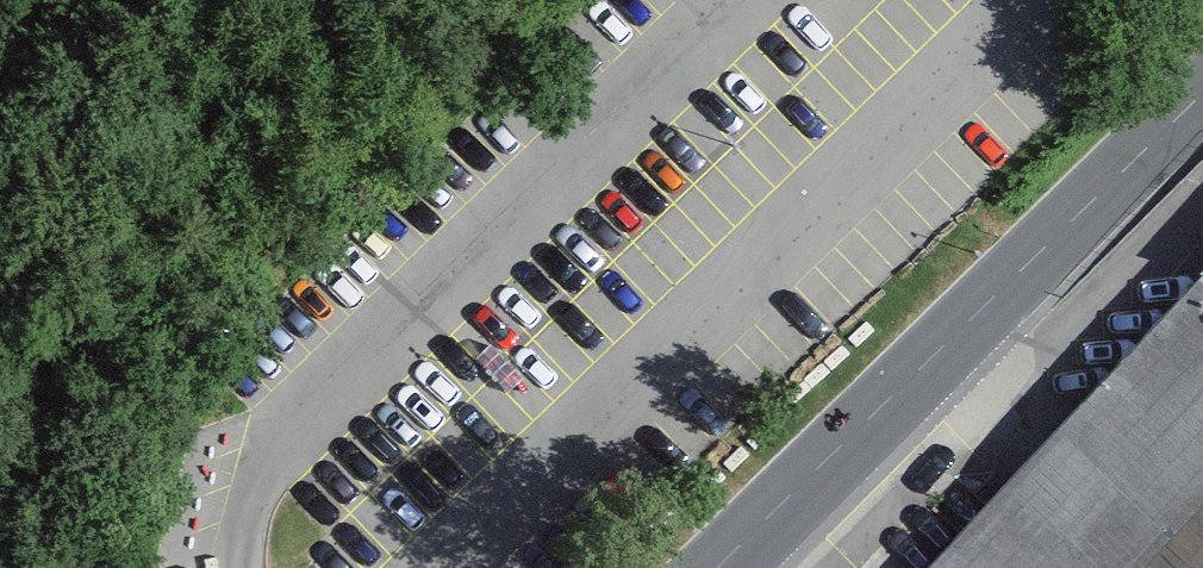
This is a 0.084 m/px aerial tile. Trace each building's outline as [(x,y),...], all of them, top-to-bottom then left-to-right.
[(703,0),(668,0),(684,18),(703,0)] [(502,330),(552,384),(662,282),(612,228),(502,330)] [(925,567),(1202,567),(1202,283),(925,567)] [(450,524),(404,476),(348,528),(386,567),(403,567),(450,524)]
